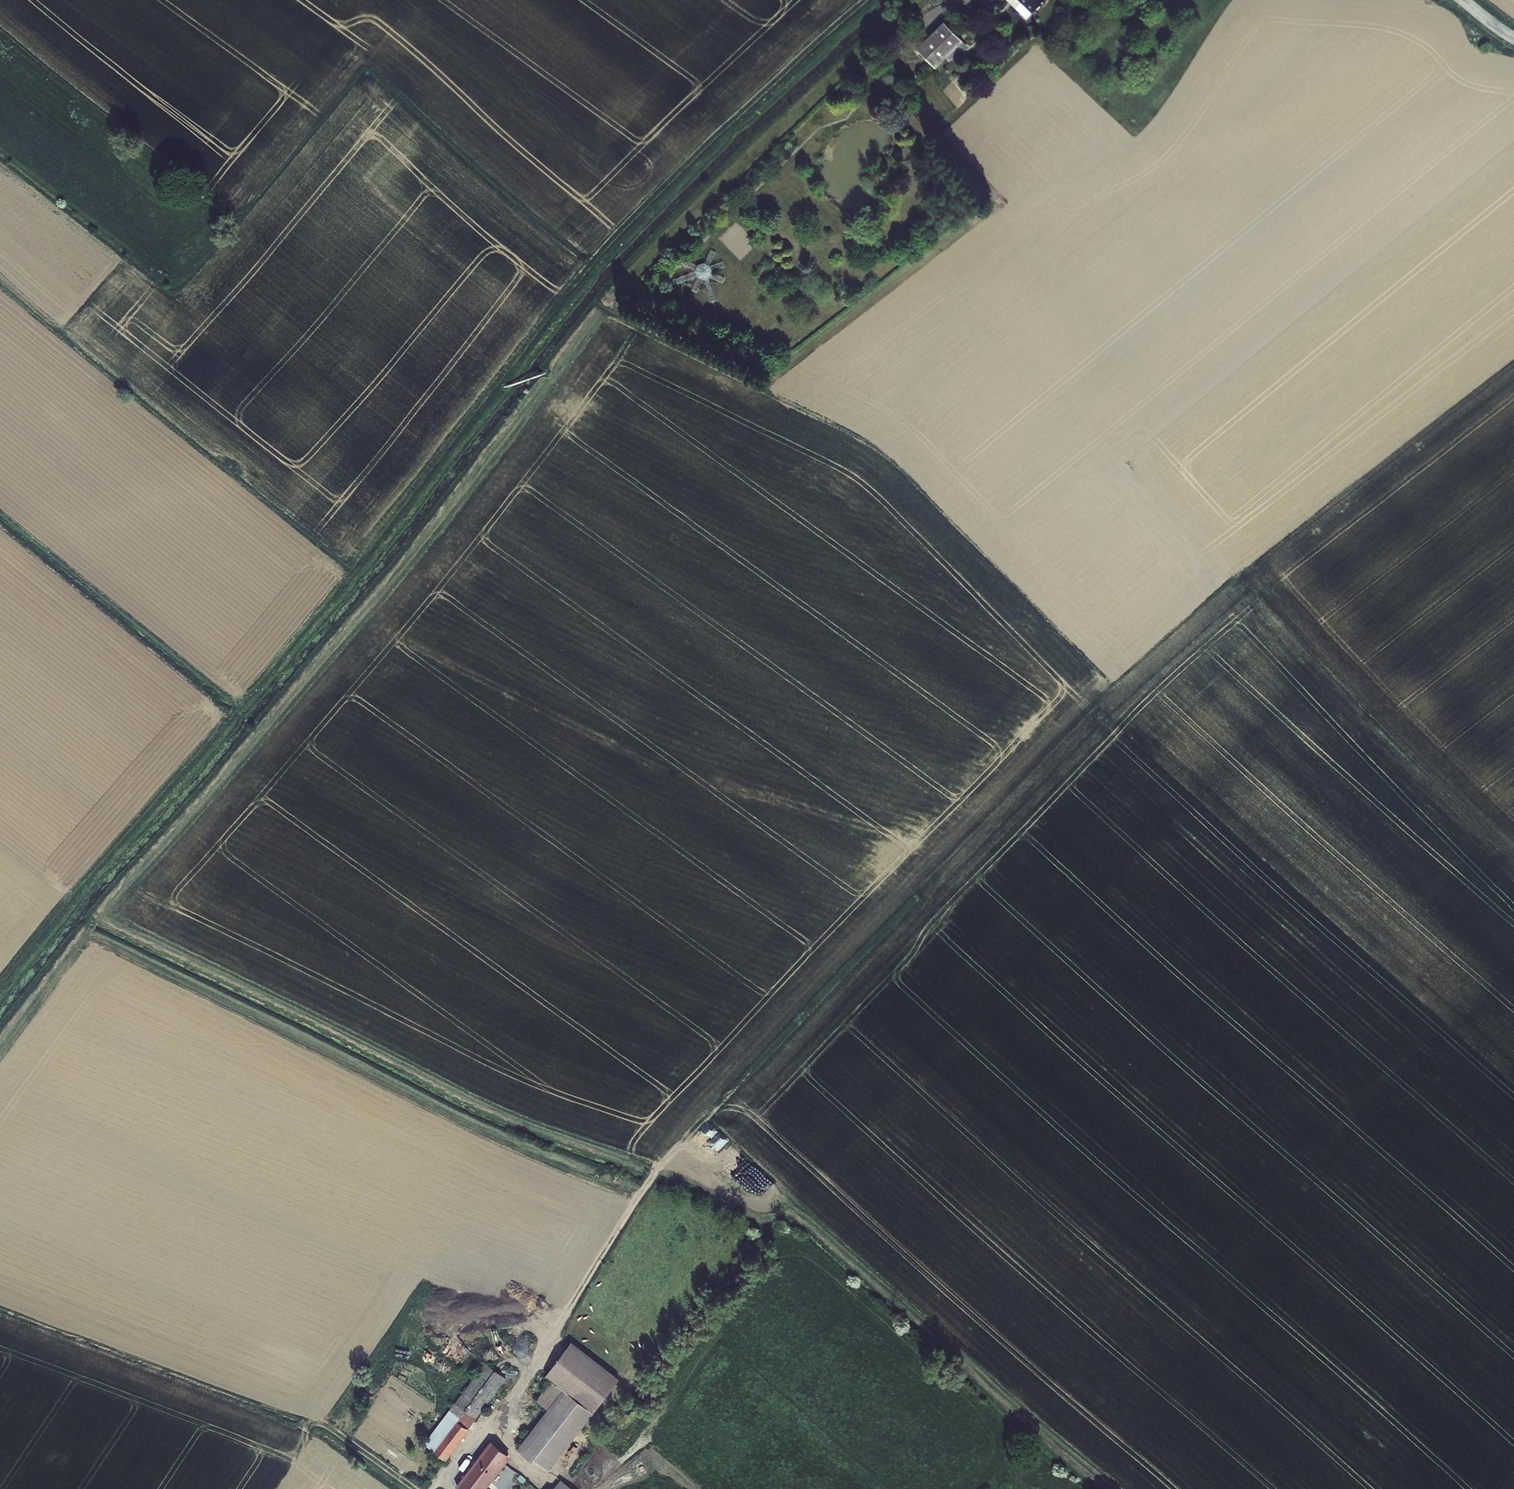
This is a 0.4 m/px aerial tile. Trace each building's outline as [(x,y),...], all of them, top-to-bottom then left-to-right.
[(1037,0),(1017,0),(1016,1),(1022,8),(1028,9),(1037,0)] [(916,48),(932,63),(959,35),(942,19),(916,48)] [(959,35),(932,63),(934,65),(961,37),(959,35)] [(548,1410),(518,1449),(548,1473),(621,1378),(572,1341),(547,1376),(552,1380),(564,1390),(548,1410)] [(458,1421),(495,1370),(486,1362),(424,1443),(434,1451),(458,1421)] [(495,1370),(458,1421),(469,1429),(507,1378),(495,1370)] [(564,1390),(552,1380),(536,1400),(548,1410),(564,1390)] [(469,1429),(458,1421),(434,1451),(447,1461),(470,1430),(469,1429)] [(491,1441),(457,1487),(459,1488),(487,1488),(512,1457),(491,1441)] [(561,1479),(554,1488),(574,1488),(561,1479)]
